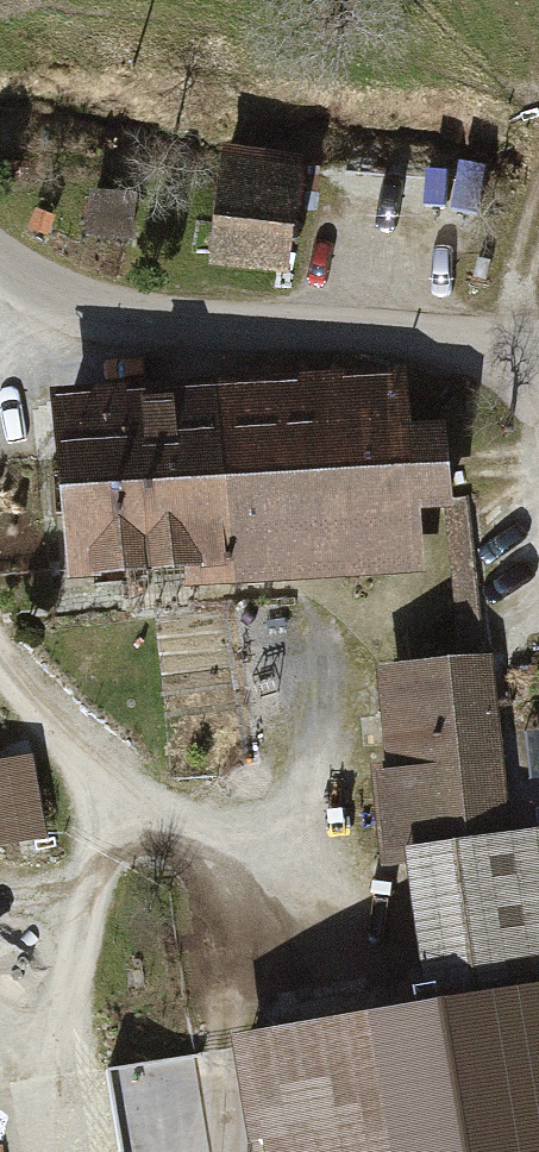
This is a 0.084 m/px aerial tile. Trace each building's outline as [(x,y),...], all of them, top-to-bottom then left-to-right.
[(199,187),(195,261),(285,266),(289,192),(199,187)] [(414,394),(60,409),(67,566),(421,551),(414,394)] [(418,1005),(235,1033),(253,1151),(514,1151),(492,1011),(538,1004),(538,833),(505,838),(477,657),(367,674),(395,854),(418,1005)] [(0,762),(0,849),(41,844),(29,758),(0,762)]
